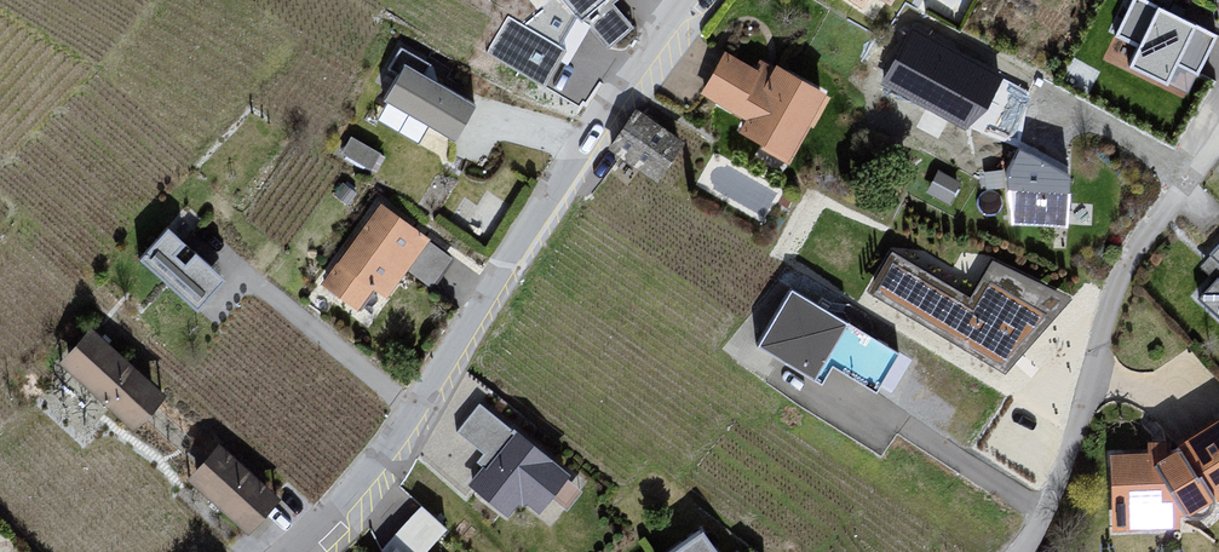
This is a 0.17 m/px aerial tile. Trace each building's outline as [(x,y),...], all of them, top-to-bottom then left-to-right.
[(525,24),(508,15),(487,52),(547,87),(567,50),(562,46),(578,16),(609,50),(635,29),(615,2),(618,0),(552,0),(525,24)] [(865,16),(873,0),(843,0),(865,16)] [(887,8),(893,0),(876,0),(887,8)] [(1145,0),(1133,0),(1115,36),(1138,47),(1130,64),(1189,92),(1217,34),(1145,0)] [(1006,76),(912,25),(879,85),(965,131),(988,110),(1006,76)] [(788,168),(825,99),(762,63),(757,74),(725,57),(698,102),(746,125),(739,139),(788,168)] [(403,68),(384,102),(455,143),(471,109),(403,68)] [(682,141),(635,110),(610,148),(657,179),(682,141)] [(1070,176),(1019,148),(1007,181),(1012,225),(1069,229),(1070,176)] [(961,182),(938,171),(927,192),(950,204),(961,182)] [(380,209),(323,286),(354,316),(374,292),(387,304),(430,246),(380,209)] [(166,233),(139,264),(195,316),(223,284),(194,256),(185,269),(175,262),(188,248),(166,233)] [(1203,267),(1216,279),(1198,297),(1218,316),(1218,249),(1203,267)] [(891,251),(869,291),(1005,373),(1072,298),(992,260),(971,298),(891,251)] [(899,353),(792,289),(758,346),(822,385),(834,366),(876,391),(899,353)] [(86,332),(56,364),(129,434),(160,398),(86,332)] [(481,473),(469,485),(509,519),(521,505),(540,517),(567,480),(481,407),(459,435),(481,454),(474,466),(481,473)] [(1109,454),(1107,538),(1178,537),(1179,520),(1218,498),(1218,420),(1167,453),(1109,454)] [(217,445),(186,481),(246,539),(278,502),(217,445)] [(447,529),(421,505),(381,549),(383,551),(426,551),(447,529)] [(670,551),(716,551),(701,530),(670,551)]
